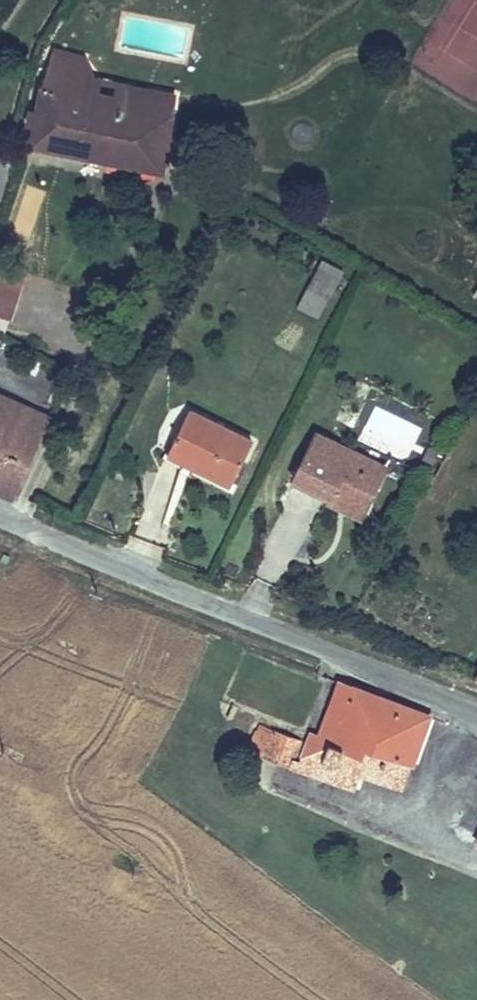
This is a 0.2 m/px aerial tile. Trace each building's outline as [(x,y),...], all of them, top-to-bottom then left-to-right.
[(97,75),(84,52),(40,42),(19,143),(164,173),(178,93),(97,75)] [(296,307),(320,319),(344,268),(320,257),(296,307)] [(0,268),(0,316),(14,322),(26,277),(0,268)] [(52,415),(0,392),(0,492),(15,498),(52,415)] [(232,485),(255,439),(189,406),(164,451),(232,485)] [(290,482),(329,504),(338,486),(369,502),(388,464),(318,429),(290,482)] [(360,520),(369,502),(338,486),(329,504),(360,520)] [(359,685),(344,678),(322,732),(337,739),(359,685)] [(337,739),(322,732),(312,728),(304,746),(312,749),(303,769),(355,791),(360,776),(403,793),(432,714),(359,685),(337,739)] [(271,732),(298,743),(301,737),(274,724),(278,716),(236,699),(229,714),(258,726),(271,732)] [(258,726),(250,746),(263,752),(271,732),(258,726)] [(295,765),(299,759),(292,756),(298,743),(271,732),(263,752),(295,765)] [(312,749),(304,746),(299,759),(295,765),(303,769),(312,749)]
